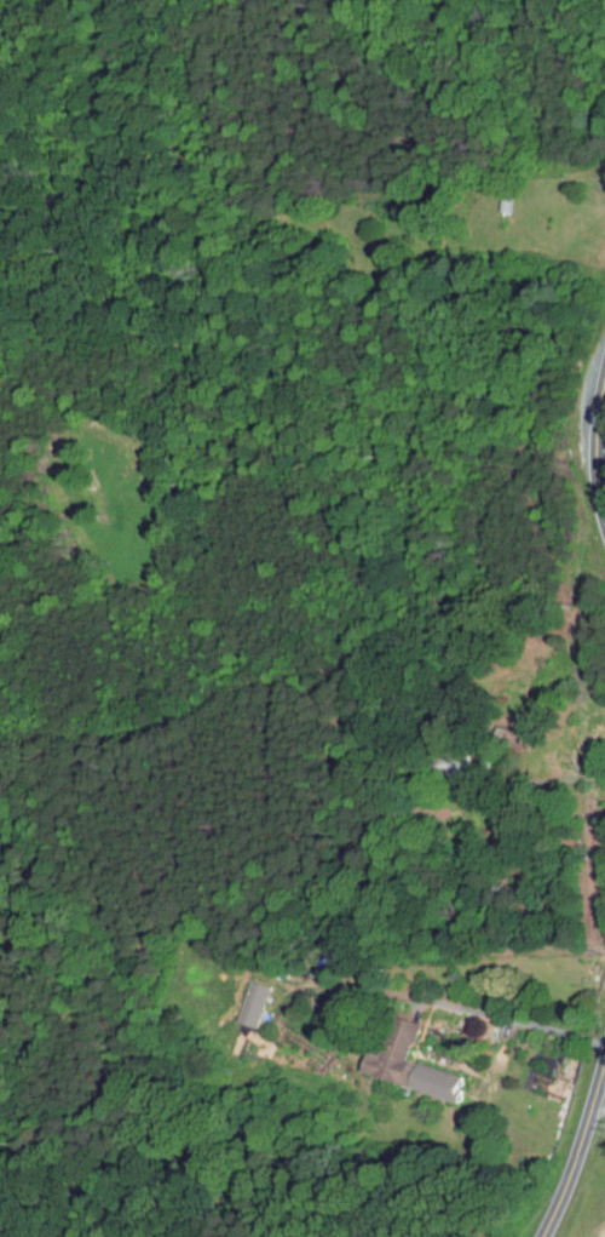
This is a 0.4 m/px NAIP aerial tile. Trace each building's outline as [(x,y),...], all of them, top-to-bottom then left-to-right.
[(225,1014),(246,1020),(259,978),(238,972),(225,1014)] [(395,1052),(406,1016),(382,1008),(369,1050),(355,1045),(349,1065),(447,1095),(454,1070),(395,1052)]
